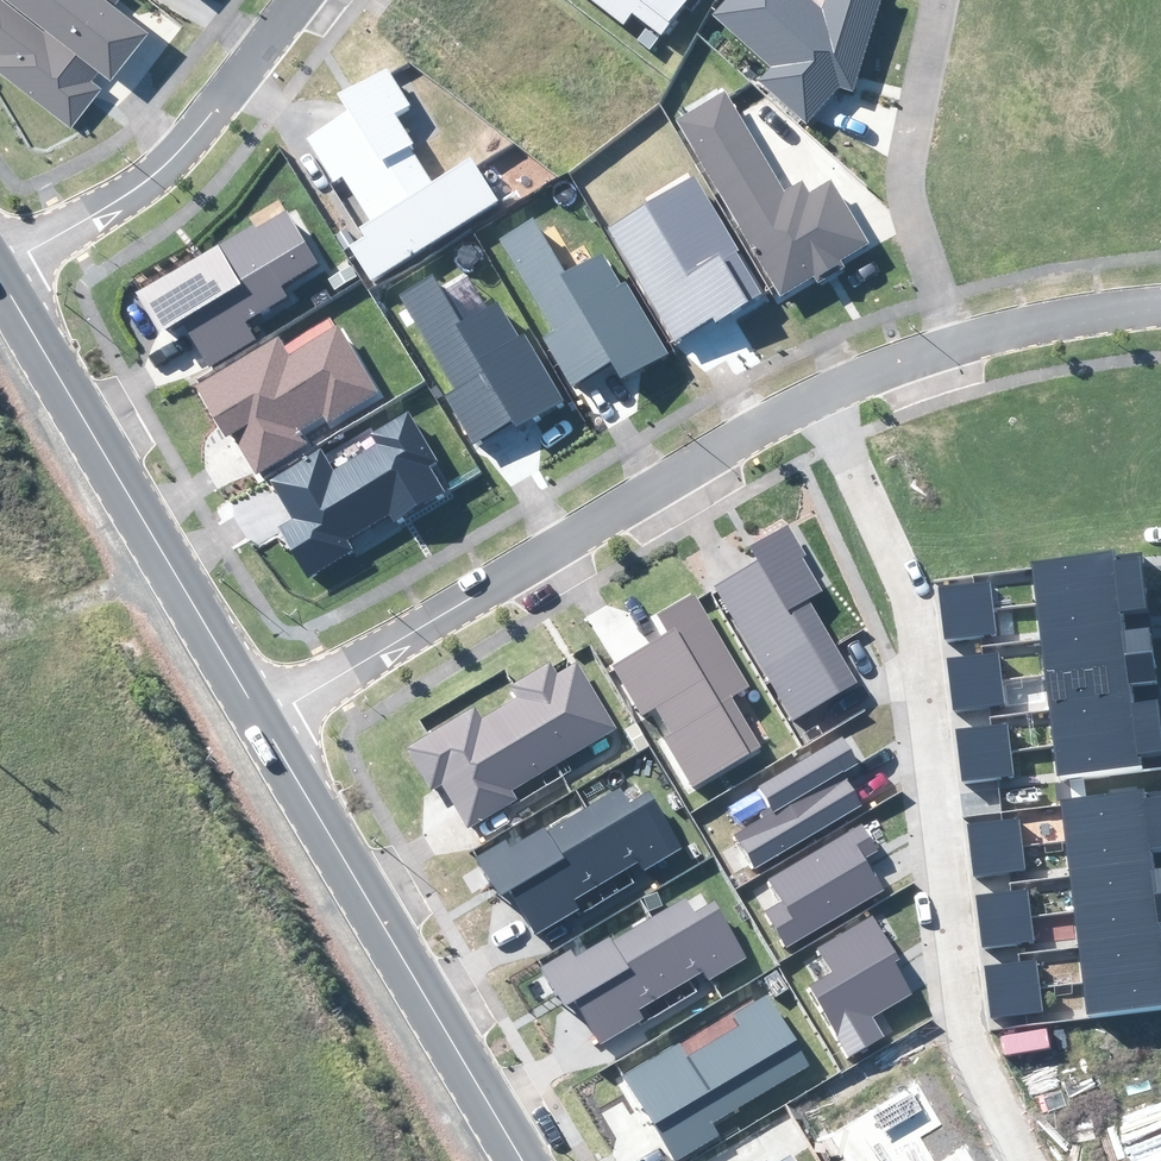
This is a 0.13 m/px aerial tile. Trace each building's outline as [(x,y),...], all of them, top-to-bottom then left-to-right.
[(67,123),(98,83),(88,75),(93,68),(4,0),(0,0),(0,72),(67,123)] [(105,70),(141,23),(111,0),(13,0),(105,70)] [(694,0),(589,0),(627,29),(636,18),(664,39),(694,0)] [(761,84),(809,128),(843,90),(856,94),(883,0),(829,0),(825,12),(812,0),(730,0),(714,18),(773,71),(761,84)] [(369,240),(355,248),(374,281),(505,205),(479,161),(435,187),(412,149),(417,147),(400,118),(414,110),(392,72),(346,99),(355,114),(310,140),(336,184),(345,179),(373,226),(364,231),(369,240)] [(679,121),(784,297),(818,277),(822,285),(847,270),(843,265),(872,248),(834,184),(813,197),(805,184),(788,193),(728,92),(679,121)] [(692,178),(609,227),(674,340),(714,317),(716,322),(758,296),(692,178)] [(188,323),(214,367),(261,340),(252,324),(292,301),(285,289),(322,267),(292,215),(260,234),(258,230),(144,296),(167,335),(188,323)] [(539,232),(508,250),(561,343),(550,349),(575,393),(615,370),(622,383),(671,355),(631,286),(622,291),(602,257),(566,278),(539,232)] [(438,281),(407,298),(461,392),(449,398),(474,441),(514,419),(521,432),(570,404),(530,335),(521,340),(501,306),(465,327),(438,281)] [(281,340),(200,387),(232,441),(239,437),(261,474),(312,445),(305,432),(326,420),(331,428),(384,397),(344,328),(292,357),(281,340)] [(325,452),(275,480),(298,520),(283,529),(311,577),(354,553),(348,542),(396,514),(402,524),(450,496),(436,472),(445,467),(413,412),(372,436),(379,447),(336,472),(325,452)] [(753,564),(709,590),(788,723),(852,685),(802,603),(817,594),(798,562),(808,557),(791,527),(747,553),(753,564)] [(1146,550),(1031,564),(1036,601),(1150,586),(1146,550)] [(941,591),(944,616),(996,610),(993,585),(941,591)] [(1150,586),(1036,601),(1040,637),(1155,623),(1150,586)] [(663,635),(607,667),(638,720),(654,711),(667,735),(660,742),(686,787),(757,747),(730,701),(747,692),(693,599),(655,621),(663,635)] [(944,616),(947,641),(999,635),(996,610),(944,616)] [(1155,623),(1040,637),(1045,674),(1159,660),(1155,623)] [(950,666),(953,691),(1005,685),(1002,660),(950,666)] [(1045,674),(1049,710),(1160,696),(1160,673),(1159,660),(1045,674)] [(471,712),(403,752),(430,798),(442,791),(466,832),(519,802),(512,790),(615,731),(575,663),(558,672),(553,664),(510,689),(517,701),(478,724),(471,712)] [(953,691),(956,716),(1008,710),(1005,685),(953,691)] [(1049,710),(1054,747),(1160,734),(1160,696),(1049,710)] [(957,734),(960,758),(1012,752),(1009,727),(957,734)] [(1054,747),(1059,783),(1160,771),(1160,734),(1054,747)] [(732,834),(751,869),(862,805),(843,772),(859,762),(845,738),(755,788),(767,809),(758,814),(760,818),(732,834)] [(960,758),(963,783),(1015,777),(1012,752),(960,758)] [(1062,802),(1067,838),(1160,826),(1160,796),(1145,798),(1144,792),(1062,802)] [(509,895),(532,934),(575,908),(571,901),(635,862),(641,872),(677,851),(646,799),(626,812),(615,794),(544,837),(539,829),(509,847),(503,837),(470,857),(497,902),(509,895)] [(762,913),(785,949),(883,889),(864,858),(878,849),(862,823),(764,883),(777,904),(762,913)] [(969,832),(973,856),(1024,850),(1021,825),(969,832)] [(1067,838),(1071,874),(1152,864),(1151,852),(1160,850),(1160,826),(1067,838)] [(973,856),(976,881),(1027,875),(1024,850),(973,856)] [(1071,874),(1076,910),(1160,900),(1160,868),(1153,869),(1152,864),(1071,874)] [(981,901),(984,926),(1035,920),(1032,895),(981,901)] [(1076,910),(1080,946),(1160,936),(1160,900),(1076,910)] [(574,1007),(597,1045),(640,1020),(636,1013),(700,974),(706,984),(742,962),(711,911),(691,923),(680,906),(609,949),(605,941),(574,959),(568,949),(535,969),(563,1014),(574,1007)] [(805,989),(847,1060),(884,1037),(873,1018),(912,994),(895,962),(900,959),(872,915),(814,952),(829,974),(805,989)] [(984,926),(987,951),(1038,944),(1035,920),(984,926)] [(1080,946),(1084,982),(1160,973),(1160,936),(1080,946)] [(985,962),(988,986),(1040,980),(1036,955),(985,962)] [(1084,982),(1089,1018),(1160,1010),(1160,973),(1084,982)] [(988,986),(991,1011),(1043,1005),(1040,980),(988,986)] [(619,1078),(667,1160),(677,1160),(716,1139),(709,1127),(812,1068),(768,994),(730,1016),(737,1029),(685,1059),(677,1045),(619,1078)]
